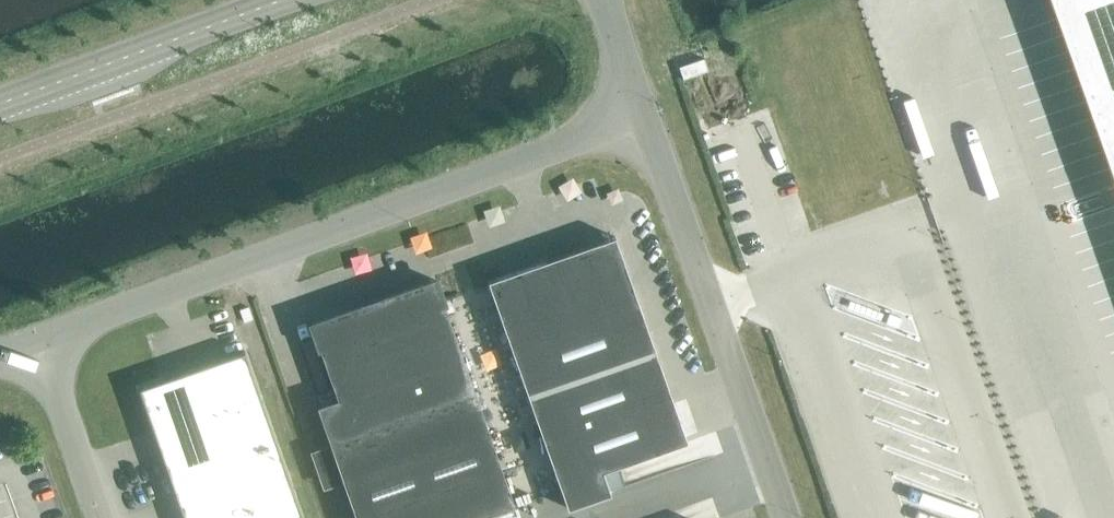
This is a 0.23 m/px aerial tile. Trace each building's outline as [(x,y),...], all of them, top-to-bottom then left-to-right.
[(1113,158),(1113,0),(1058,0),(1113,158)] [(705,60),(700,48),(676,56),(680,69),(705,60)] [(488,282),(568,509),(610,494),(602,472),(687,442),(615,237),(488,282)] [(356,517),(480,517),(515,506),(436,281),(312,325),(338,399),(317,407),(356,517)] [(140,389),(185,517),(303,517),(245,352),(140,389)]
